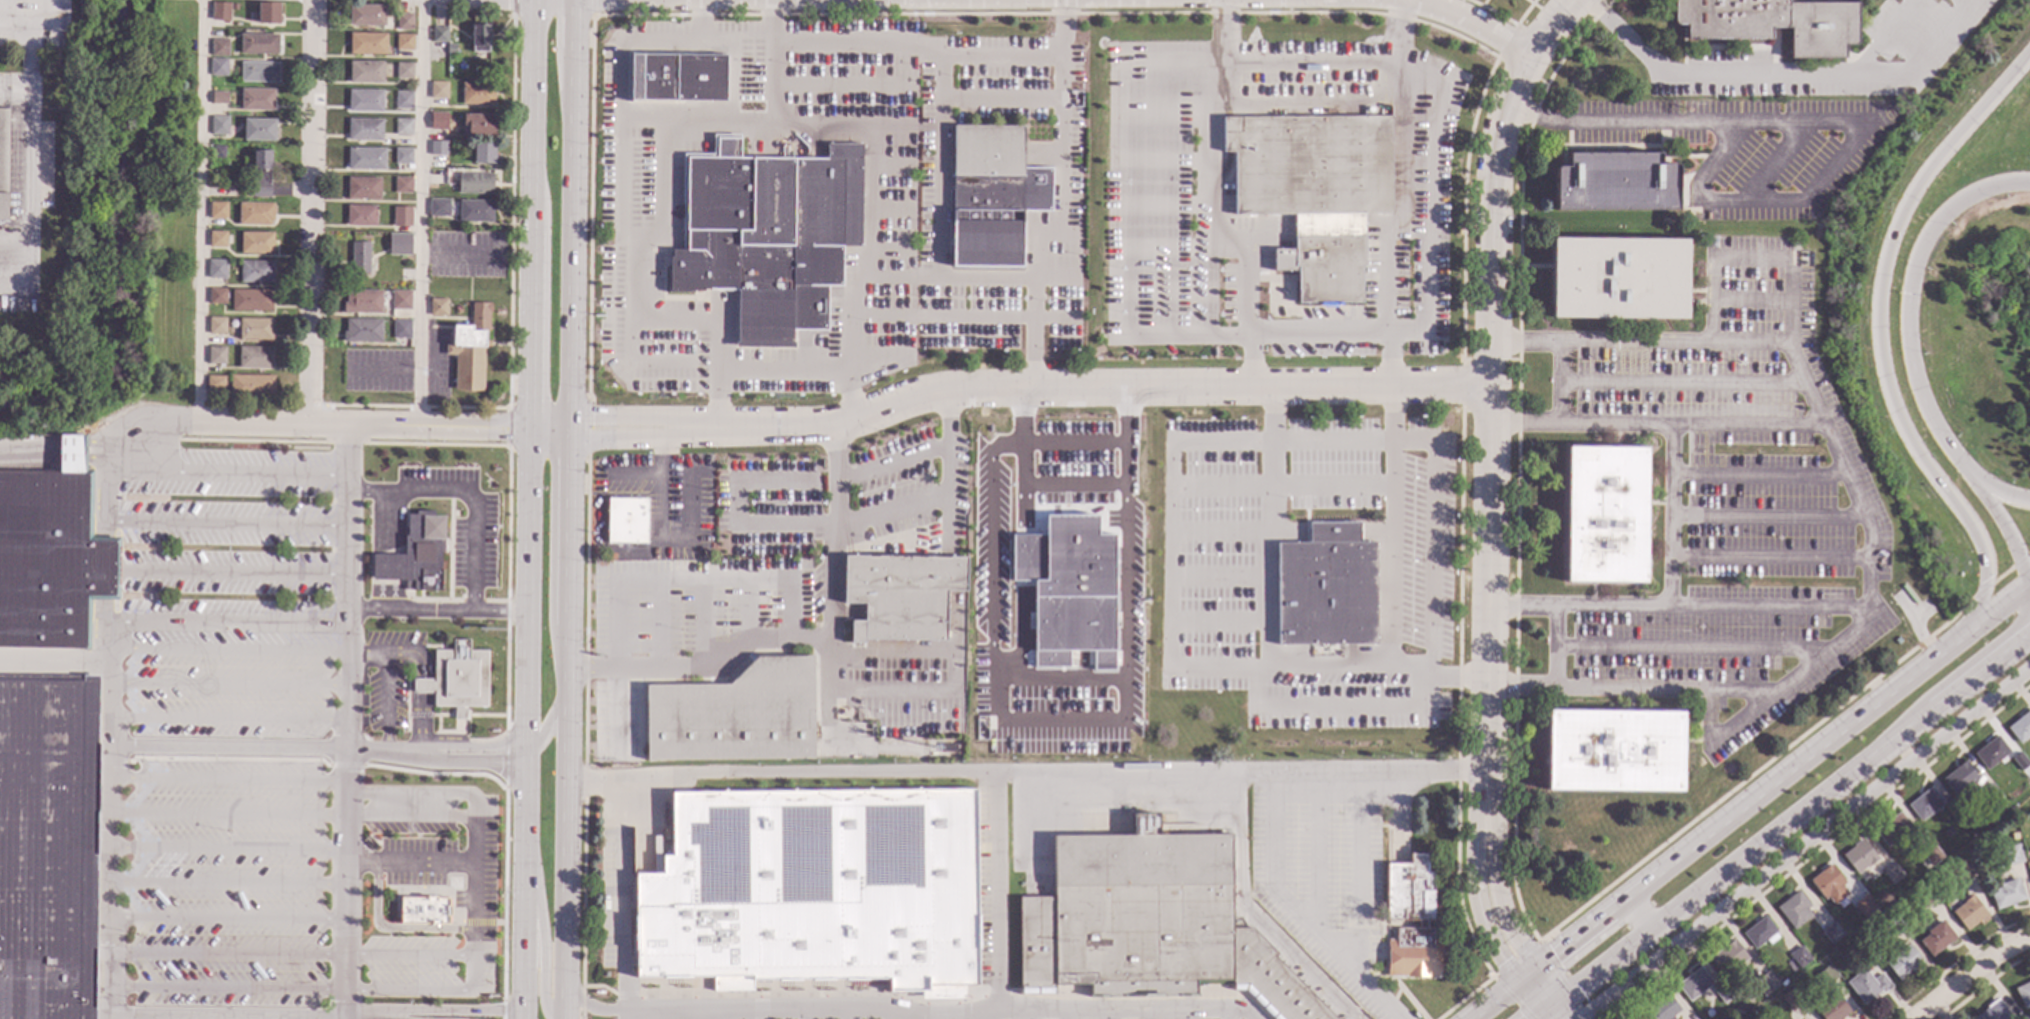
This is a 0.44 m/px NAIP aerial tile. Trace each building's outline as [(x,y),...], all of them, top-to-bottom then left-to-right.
[(1673,21),(1673,0),(1787,0),(1787,2),(1856,2),(1856,42),(1855,44),(1844,44),(1844,58),(1790,58),(1790,28),(1770,28),(1770,38),(1686,38),(1686,24),(1676,24),(1673,21)] [(230,2),(229,20),(211,19),(212,2),(230,2)] [(279,24),(257,24),(258,3),(279,3),(279,24)] [(385,25),(349,25),(349,5),(385,5),(385,25)] [(412,30),(396,30),(397,13),(413,13),(412,30)] [(489,46),(487,46),(487,51),(472,51),(471,45),(471,24),(489,25),(489,46)] [(447,41),(432,41),(432,27),(447,27),(447,41)] [(386,54),(349,54),(350,33),(386,33),(386,54)] [(278,53),(240,53),(240,34),(278,35),(278,53)] [(413,50),(396,50),(397,34),(413,34),(413,50)] [(228,56),(211,56),(211,39),(228,39),(228,56)] [(455,53),(447,53),(447,44),(455,44),(455,53)] [(725,101),(631,100),(630,53),(725,55),(725,101)] [(227,75),(210,75),(210,58),(227,59),(227,75)] [(382,83),(349,82),(350,61),(383,62),(382,83)] [(278,81),(240,81),(241,62),(278,62),(278,81)] [(412,78),(396,78),(396,63),(412,63),(412,78)] [(447,98),(430,98),(431,81),(447,81),(447,98)] [(494,104),(461,104),(461,83),(494,83),(494,104)] [(273,110),(241,109),(241,89),(274,89),(273,110)] [(382,111),(348,111),(348,90),(382,90),(382,111)] [(227,104),(211,104),(212,91),(227,91),(227,104)] [(412,109),(395,108),(395,91),(412,91),(412,109)] [(9,108),(0,108),(0,219),(7,219),(9,108)] [(1318,116),(1390,116),(1390,213),(1363,213),(1363,265),(1360,265),(1360,302),(1297,302),(1297,266),(1293,266),(1293,214),(1233,214),(1233,151),(1222,151),(1222,117),(1306,116),(1305,110),(1318,109),(1318,116)] [(447,129),(430,129),(431,112),(447,113),(447,129)] [(494,135),(467,135),(467,125),(463,125),(463,114),(494,114),(494,135)] [(228,134),(211,134),(211,115),(228,116),(228,134)] [(382,141),(348,140),(348,118),(382,119),(382,141)] [(275,140),(243,140),(243,119),(275,119),(275,140)] [(412,135),(395,134),(395,119),(412,119),(412,135)] [(1021,202),(1043,202),(1043,244),(1023,244),(1023,248),(952,247),(953,125),(1022,126),(1021,202)] [(446,155),(430,155),(430,141),(446,141),(446,155)] [(495,155),(498,155),(498,163),(473,163),(473,142),(495,142),(495,155)] [(860,246),(841,246),(840,286),(826,286),(826,330),(792,330),(791,342),(736,341),(737,289),(702,289),(703,291),(692,291),(685,298),(678,290),(668,290),(669,280),(662,273),(669,266),(669,257),(671,257),(671,249),(683,249),(684,168),(686,168),(686,165),(684,159),(684,156),(687,156),(688,157),(826,159),(826,143),(861,144),(860,246)] [(384,169),(348,169),(348,148),(384,148),(384,169)] [(411,149),(411,163),(395,163),(395,148),(411,149)] [(270,197),(252,197),(252,196),(248,196),(248,182),(253,182),(253,151),(270,151),(270,197)] [(1659,164),(1674,164),(1677,167),(1677,210),(1555,210),(1554,169),(1557,167),(1567,167),(1567,153),(1659,153),(1659,164)] [(492,193),(458,192),(458,173),(493,173),(492,193)] [(379,199),(348,198),(348,177),(380,178),(379,199)] [(411,192),(394,192),(394,177),(412,177),(411,192)] [(449,199),(449,216),(429,216),(429,199),(449,199)] [(492,222),(459,221),(459,200),(492,200),(492,222)] [(226,219),(210,219),(210,202),(227,202),(226,219)] [(273,221),(270,221),(270,224),(239,224),(239,203),(273,203),(273,221)] [(376,226),(346,226),(347,205),(376,205),(376,226)] [(411,226),(393,226),(393,207),(411,207),(411,226)] [(226,247),(209,247),(209,231),(226,231),(226,247)] [(272,253),(240,253),(240,232),(272,233),(272,253)] [(411,255),(389,255),(389,233),(411,234),(411,255)] [(1686,318),(1551,317),(1552,238),(1687,239),(1686,318)] [(369,273),(351,273),(351,242),(369,242),(369,273)] [(226,278),(208,278),(209,260),(226,260),(226,278)] [(272,282),(240,282),(240,261),(273,262),(272,282)] [(225,304),(209,303),(209,288),(226,288),(225,304)] [(272,311),(231,310),(232,290),(272,290),(272,311)] [(382,313),(343,312),(344,302),(346,302),(346,290),(382,290),(382,313)] [(411,291),(411,309),(391,309),(391,290),(411,291)] [(446,316),(430,315),(430,298),(446,298),(446,316)] [(490,312),(489,312),(489,347),(484,347),(484,390),(454,390),(455,355),(445,355),(445,344),(452,344),(452,326),(471,327),(471,302),(490,302),(490,312)] [(225,334),(208,334),(208,317),(225,317),(225,334)] [(272,339),(239,339),(239,318),(272,319),(272,339)] [(381,342),(343,342),(343,331),(345,331),(345,319),(381,319),(381,342)] [(409,338),(392,338),(393,320),(410,320),(409,338)] [(225,364),(208,364),(208,347),(225,347),(225,364)] [(272,368),(239,368),(239,347),(272,347),(272,368)] [(273,398),(230,397),(230,375),(274,375),(273,398)] [(224,391),(207,391),(207,376),(225,376),(224,391)] [(113,415),(105,417),(104,410),(111,408),(113,415)] [(83,419),(81,424),(73,421),(75,416),(83,419)] [(81,435),(69,434),(70,425),(81,426),(81,435)] [(85,648),(0,647),(0,472),(58,473),(59,454),(59,435),(83,435),(83,456),(83,474),(88,474),(87,541),(115,541),(114,596),(85,595),(85,648)] [(1644,583),(1565,582),(1566,446),(1646,447),(1644,583)] [(1370,480),(1370,514),(1358,526),(1359,542),(1374,542),(1375,644),(1268,645),(1268,543),(1309,543),(1308,525),(1297,516),(1296,480),(1318,464),(1349,464),(1370,480)] [(646,543),(607,543),(607,498),(646,498),(646,543)] [(372,555),(403,556),(403,537),(406,537),(406,515),(415,515),(415,512),(432,512),(432,517),(443,517),(443,540),(440,540),(439,592),(404,591),(404,581),(371,581),(372,555)] [(1033,667),(1068,666),(1068,650),(1091,650),(1091,670),(1113,669),(1112,534),(1096,534),(1096,515),(1043,516),(1044,534),(1009,534),(1009,581),(1032,580),(1033,667)] [(966,591),(946,591),(945,641),(864,639),(864,643),(850,643),(850,620),(863,620),(864,603),(843,602),(843,572),(875,572),(876,555),(966,556),(966,591)] [(1917,602),(1914,604),(1901,586),(1904,584),(1917,602)] [(468,650),(487,650),(487,707),(466,707),(465,719),(454,719),(454,707),(433,707),(433,690),(431,690),(431,693),(426,693),(412,693),(412,679),(425,679),(431,679),(431,681),(433,682),(433,650),(453,650),(453,640),(468,640),(468,650)] [(813,758),(645,760),(645,684),(728,684),(756,656),(812,655),(813,758)] [(98,676),(95,1018),(0,1018),(0,675),(98,676)] [(2029,709),(2029,710),(2029,735),(2019,744),(2006,727),(2029,709)] [(1681,791),(1546,790),(1547,710),(1682,711),(1681,791)] [(2010,752),(1986,770),(1973,753),(1996,735),(2010,752)] [(956,752),(942,751),(942,744),(956,744),(956,752)] [(2029,764),(2021,770),(2011,758),(2019,752),(2029,764)] [(1977,777),(1954,796),(1941,779),(1964,760),(1977,777)] [(2001,796),(1991,803),(1980,790),(1991,782),(2001,796)] [(977,984),(964,984),(964,997),(921,998),(921,991),(889,991),(888,979),(749,980),(749,991),(711,992),(711,978),(632,977),(631,874),(657,874),(657,856),(669,856),(668,789),(973,786),(977,984)] [(1943,803),(1920,821),(1907,805),(1930,786),(1943,803)] [(1968,821),(1960,828),(1949,815),(1958,808),(1968,821)] [(1914,829),(1898,841),(1896,839),(1886,847),(1874,831),(1900,811),(1914,829)] [(1273,956),(1335,1018),(1272,1018),(1244,990),(1231,990),(1231,980),(1195,980),(1196,996),(1089,997),(1090,985),(1053,983),(1053,993),(1019,993),(1018,897),(1054,898),(1053,835),(1133,835),(1133,812),(1157,813),(1157,834),(1230,834),(1231,929),(1252,928),(1276,953),(1273,956)] [(1959,828),(1953,833),(1950,828),(1955,824),(1959,828)] [(1877,858),(1869,865),(1868,864),(1856,873),(1841,854),(1861,838),(1877,858)] [(1943,857),(1931,866),(1920,853),(1932,843),(1943,857)] [(2022,861),(2007,865),(2003,847),(2018,843),(2022,861)] [(1426,871),(1432,871),(1431,920),(1426,920),(1426,929),(1431,929),(1431,939),(1440,939),(1440,977),(1387,976),(1387,939),(1395,939),(1395,928),(1418,929),(1418,920),(1385,920),(1385,864),(1409,864),(1409,853),(1426,854),(1426,871)] [(1929,866),(1925,870),(1919,862),(1924,859),(1929,866)] [(1972,875),(1958,884),(1948,869),(1962,860),(1972,875)] [(1907,880),(1900,885),(1904,890),(1900,894),(1882,871),(1893,862),(1907,880)] [(1845,883),(1841,885),(1848,894),(1833,905),(1827,897),(1824,899),(1809,880),(1830,863),(1845,883)] [(1937,879),(1931,884),(1928,881),(1934,876),(1937,879)] [(2025,898),(1995,910),(1988,891),(1999,886),(1998,884),(2017,877),(2025,898)] [(1935,898),(1923,907),(1913,894),(1925,884),(1935,898)] [(1809,905),(1806,908),(1811,915),(1793,929),(1776,907),(1797,890),(1809,905)] [(1876,907),(1863,917),(1853,904),(1865,894),(1876,907)] [(1986,914),(1965,930),(1951,911),(1972,895),(1986,914)] [(400,925),(400,899),(426,899),(426,898),(435,898),(435,900),(448,900),(448,908),(449,908),(449,918),(448,918),(448,925),(439,925),(439,926),(431,926),(431,925),(400,925)] [(1905,927),(1893,936),(1883,923),(1894,914),(1905,927)] [(1776,931),(1774,933),(1778,937),(1768,944),(1765,940),(1754,949),(1742,933),(1764,916),(1776,931)] [(1955,937),(1930,957),(1918,941),(1928,934),(1926,931),(1941,919),(1955,937)] [(1843,934),(1831,944),(1821,931),(1833,921),(1843,934)] [(1747,958),(1724,976),(1710,957),(1733,939),(1747,958)] [(1923,963),(1898,981),(1884,962),(1908,943),(1923,963)] [(1811,959),(1799,969),(1788,954),(1800,945),(1811,959)] [(1837,977),(1825,987),(1815,975),(1828,965),(1837,977)] [(1712,983),(1689,1001),(1676,985),(1699,966),(1712,983)] [(1872,979),(1880,973),(1891,986),(1882,993),(1880,990),(1862,1004),(1845,982),(1864,968),(1872,979)] [(1778,985),(1764,996),(1753,982),(1767,971),(1778,985)] [(2013,989),(2029,980),(2029,1005),(2023,1009),(2013,989)] [(1733,996),(1723,1003),(1712,989),(1722,981),(1733,996)] [(1803,1002),(1791,1011),(1780,997),(1792,988),(1803,1002)] [(1850,1012),(1841,1018),(1822,1018),(1814,1009),(1836,991),(1838,993),(1837,995),(1850,1012)] [(1679,1010),(1667,1018),(1651,1018),(1644,1010),(1667,993),(1679,1010)] [(1995,998),(2012,1018),(1974,1018),(1973,1017),(1995,998)]
